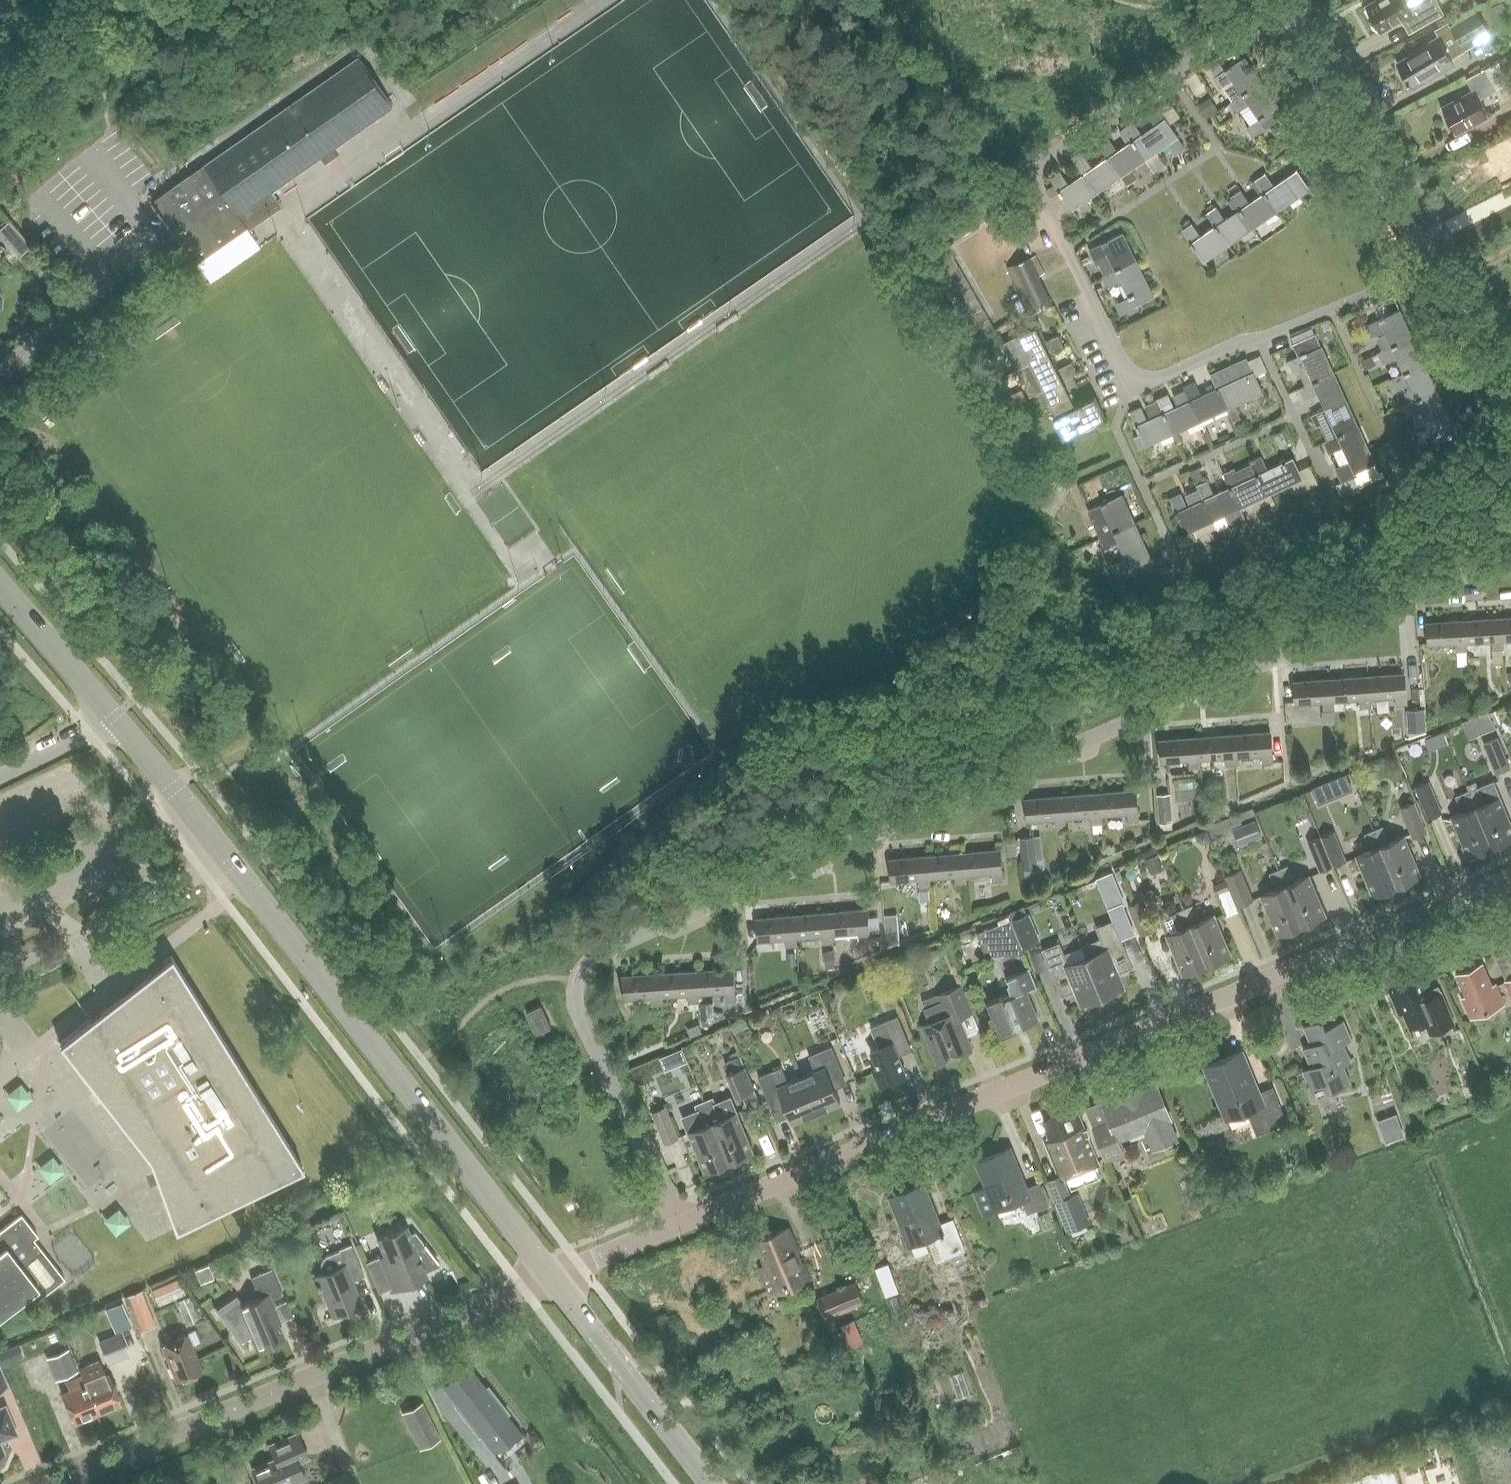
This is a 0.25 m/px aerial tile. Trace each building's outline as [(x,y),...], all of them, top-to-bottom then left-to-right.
[(1367,7),(1375,21),(1374,24),(1377,29),(1379,30),(1381,32),(1404,19),(1411,32),(1409,33),(1410,34),(1445,14),(1437,0),(1379,0),(1367,7)] [(1477,12),(1450,27),(1461,46),(1488,31),(1477,12)] [(1414,54),(1398,63),(1408,81),(1409,80),(1413,87),(1454,63),(1450,57),(1448,54),(1439,38),(1429,43),(1428,41),(1412,50),(1414,54)] [(1224,88),(1233,101),(1243,94),(1246,98),(1264,86),(1244,57),(1214,78),(1220,88),(1221,87),(1224,88)] [(152,202),(151,201),(150,202),(195,265),(247,227),(243,221),(275,199),(271,192),(392,107),(357,58),(152,202)] [(1478,100),(1496,91),(1510,83),(1499,61),(1484,69),(1486,73),(1469,83),(1474,92),(1442,109),(1455,133),(1487,116),(1478,100)] [(1243,94),(1233,101),(1230,103),(1236,112),(1250,103),(1260,118),(1247,127),(1253,136),(1266,126),(1283,114),(1264,86),(1246,98),(1243,94)] [(1207,97),(1199,103),(1206,114),(1215,108),(1207,97)] [(1177,136),(1165,119),(1156,106),(1146,112),(1156,126),(1142,135),(1133,122),(1124,128),(1133,141),(1145,159),(1169,142),(1175,137),(1177,136)] [(1120,175),(1145,159),(1133,141),(1124,128),(1119,132),(1122,136),(1128,145),(1118,152),(1108,139),(1099,145),(1108,158),(1120,175)] [(1175,137),(1169,142),(1175,150),(1181,146),(1175,137)] [(1487,149),(1502,178),(1510,173),(1510,137),(1487,149)] [(1084,175),(1096,192),(1120,175),(1108,158),(1093,169),(1084,155),(1075,162),(1084,175)] [(1256,180),(1265,194),(1277,211),(1310,189),(1298,171),(1275,187),(1266,174),(1256,180)] [(1096,192),(1084,175),(1069,185),(1060,172),(1050,179),(1072,209),(1096,192)] [(1052,185),(1045,189),(1049,196),(1056,192),(1052,185)] [(1241,210),(1253,228),(1277,211),(1265,194),(1250,204),(1241,191),(1232,197),(1241,210)] [(998,210),(986,193),(977,199),(989,216),(998,210)] [(1216,227),(1228,244),(1253,228),(1241,210),(1226,221),(1217,208),(1207,214),(1216,227)] [(960,211),(951,217),(963,235),(972,228),(960,211)] [(47,266),(2,215),(2,216),(8,222),(0,229),(0,234),(20,257),(30,248),(46,267),(47,266)] [(954,241),(963,235),(951,217),(942,224),(954,241)] [(1228,244),(1216,227),(1201,238),(1192,224),(1183,231),(1204,261),(1228,244)] [(1102,277),(1117,270),(1119,274),(1138,264),(1122,234),(1089,250),(1094,261),(1102,277)] [(939,277),(957,266),(951,255),(933,266),(939,277)] [(1031,311),(1050,302),(1038,276),(1044,273),(1036,256),(1011,267),(1031,311)] [(1122,280),(1130,297),(1116,304),(1120,312),(1153,295),(1138,264),(1119,274),(1117,270),(1102,277),(1107,287),(1122,280)] [(945,287),(964,277),(957,266),(939,277),(945,287)] [(951,298),(970,287),(964,277),(945,287),(951,298)] [(951,298),(958,308),(976,298),(970,287),(951,298)] [(964,319),(982,308),(976,298),(958,308),(964,319)] [(970,330),(988,319),(982,308),(964,319),(970,330)] [(1383,349),(1412,336),(1401,311),(1367,327),(1372,337),(1386,330),(1387,332),(1377,336),(1383,349)] [(976,340),(986,335),(985,334),(994,329),(988,319),(970,330),(976,340)] [(1007,340),(1021,368),(1017,370),(1029,396),(1037,392),(1044,406),(1051,402),(1057,415),(1054,417),(1063,437),(1105,416),(1095,396),(1082,403),(1081,400),(1076,403),(1077,405),(1075,406),(1068,391),(1078,386),(1073,375),(1077,373),(1072,363),(1058,370),(1050,354),(1064,347),(1059,336),(1045,344),(1036,326),(1007,340)] [(1292,372),(1298,370),(1305,385),(1333,372),(1315,333),(1292,343),(1298,357),(1287,362),(1292,372)] [(986,335),(976,340),(966,346),(972,356),(992,345),(986,335)] [(1412,336),(1383,349),(1378,351),(1383,363),(1398,356),(1405,373),(1425,364),(1412,336)] [(1373,355),(1363,360),(1367,368),(1377,364),(1373,355)] [(1247,358),(1221,370),(1211,375),(1218,389),(1226,408),(1262,392),(1247,358)] [(1396,390),(1410,383),(1405,392),(1410,403),(1437,391),(1425,364),(1405,373),(1391,379),(1396,390)] [(1345,399),(1333,372),(1305,385),(1299,387),(1304,398),(1318,391),(1326,408),(1345,399)] [(1226,408),(1218,389),(1201,397),(1194,382),(1184,387),(1185,389),(1199,421),(1226,408)] [(1174,394),(1180,407),(1174,409),(1167,395),(1157,399),(1157,400),(1172,433),(1199,421),(1185,389),(1174,394)] [(1422,410),(1430,428),(1417,433),(1421,441),(1434,435),(1435,437),(1454,428),(1437,391),(1410,403),(1403,406),(1408,417),(1422,410)] [(1345,399),(1326,408),(1311,414),(1316,425),(1331,418),(1338,435),(1357,426),(1345,399)] [(1146,445),(1172,433),(1157,400),(1145,406),(1151,420),(1147,422),(1140,407),(1130,412),(1146,445)] [(1235,407),(1228,411),(1233,421),(1240,418),(1235,407)] [(1343,445),(1351,464),(1338,470),(1341,477),(1355,471),(1355,472),(1374,463),(1357,426),(1338,435),(1324,441),(1328,452),(1343,445)] [(1396,456),(1389,460),(1394,471),(1402,468),(1396,456)] [(1258,476),(1266,495),(1302,479),(1293,459),(1268,471),(1261,457),(1251,461),(1258,476)] [(1266,495),(1258,476),(1241,484),(1234,469),(1224,474),(1231,488),(1239,507),(1266,495)] [(1239,507),(1231,488),(1214,496),(1207,481),(1197,486),(1198,488),(1212,520),(1213,519),(1217,518),(1225,514),(1229,523),(1244,517),(1239,507)] [(1197,537),(1193,528),(1212,520),(1198,488),(1185,494),(1190,507),(1187,508),(1180,494),(1170,498),(1186,532),(1190,541),(1197,537)] [(1116,536),(1136,527),(1122,496),(1088,511),(1092,521),(1100,538),(1114,531),(1116,536)] [(1114,531),(1100,538),(1105,548),(1119,542),(1127,559),(1113,565),(1117,573),(1150,558),(1136,527),(1116,536),(1114,531)] [(1501,618),(1503,641),(1510,640),(1510,617),(1501,618)] [(1493,641),(1494,649),(1495,663),(1503,662),(1502,649),(1503,649),(1503,641),(1501,618),(1465,620),(1466,643),(1493,641)] [(1467,651),(1466,643),(1465,620),(1427,623),(1428,645),(1457,644),(1457,651),(1467,651)] [(1404,674),(1368,676),(1369,699),(1396,697),(1397,705),(1406,705),(1404,674)] [(1370,707),(1369,699),(1368,676),(1331,679),(1333,701),(1360,700),(1360,707),(1370,707)] [(1324,710),(1326,710),(1326,720),(1334,720),(1333,701),(1331,679),(1294,681),(1295,704),(1323,702),(1324,710)] [(1510,725),(1510,709),(1510,708),(1503,719),(1510,725)] [(1424,709),(1406,710),(1408,732),(1426,730),(1424,709)] [(1489,712),(1476,717),(1483,733),(1496,728),(1489,712)] [(1444,730),(1432,735),(1437,746),(1449,741),(1444,730)] [(1270,733),(1234,735),(1235,757),(1262,756),(1263,764),(1272,763),(1270,733)] [(1234,735),(1197,737),(1199,760),(1226,758),(1226,766),(1236,765),(1235,757),(1234,735)] [(1483,742),(1495,772),(1510,766),(1498,735),(1483,742)] [(1197,737),(1160,739),(1161,762),(1189,760),(1190,768),(1199,768),(1199,760),(1197,737)] [(1346,774),(1334,779),(1340,794),(1352,789),(1346,774)] [(1414,786),(1428,817),(1442,811),(1428,780),(1414,786)] [(1492,846),(1510,838),(1510,825),(1493,781),(1478,787),(1476,781),(1466,785),(1469,791),(1492,846)] [(1099,793),(1101,815),(1128,813),(1129,821),(1138,821),(1136,790),(1099,793)] [(1468,856),(1492,846),(1469,791),(1460,795),(1467,810),(1452,817),(1468,856)] [(1157,793),(1159,822),(1173,821),(1171,792),(1157,793)] [(1099,793),(1063,796),(1065,818),(1092,816),(1092,824),(1102,823),(1101,815),(1099,793)] [(1065,826),(1065,818),(1063,796),(1025,798),(1027,821),(1055,819),(1056,827),(1065,826)] [(1400,807),(1413,838),(1428,832),(1415,801),(1400,807)] [(1253,807),(1208,825),(1211,834),(1242,822),(1241,819),(1255,813),(1253,807)] [(1255,819),(1233,829),(1240,846),(1262,837),(1255,819)] [(1383,827),(1374,831),(1397,886),(1421,876),(1405,837),(1390,843),(1383,827)] [(1321,835),(1333,864),(1347,859),(1334,830),(1321,835)] [(1206,831),(1196,836),(1198,842),(1204,844),(1211,841),(1206,831)] [(1397,886),(1374,831),(1365,835),(1372,850),(1357,857),(1373,896),(1397,886)] [(1020,837),(1022,861),(1023,869),(1025,869),(1026,877),(1040,876),(1039,867),(1043,866),(1043,859),(1040,835),(1020,837)] [(1333,864),(1321,835),(1307,841),(1319,871),(1333,864)] [(963,853),(965,876),(992,874),(993,882),(1002,881),(1000,851),(963,853)] [(963,853),(927,856),(929,879),(956,877),(956,885),(966,884),(965,876),(963,853)] [(1163,869),(1157,854),(1146,858),(1152,873),(1163,869)] [(929,887),(929,879),(927,856),(889,859),(891,882),(919,879),(920,887),(929,887)] [(1288,866),(1279,870),(1302,925),(1325,915),(1309,876),(1294,882),(1288,866)] [(1225,875),(1238,905),(1253,899),(1241,868),(1225,875)] [(1302,925),(1279,870),(1270,874),(1276,890),(1262,896),(1278,935),(1302,925)] [(1115,873),(1086,878),(1089,893),(1118,887),(1115,873)] [(1213,884),(1225,912),(1237,907),(1225,879),(1213,884)] [(1127,904),(1139,934),(1154,928),(1142,898),(1127,904)] [(1193,906),(1184,909),(1206,964),(1230,955),(1214,915),(1199,921),(1193,906)] [(1206,964),(1184,909),(1175,913),(1181,929),(1166,935),(1183,974),(1206,964)] [(831,913),(832,935),(860,933),(860,941),(869,941),(867,910),(831,913)] [(1041,941),(1029,912),(1010,920),(1022,949),(1041,941)] [(831,913),(794,916),(796,938),(823,936),(824,944),(833,943),(832,935),(831,913)] [(797,946),(796,938),(794,916),(757,919),(758,941),(787,939),(787,947),(797,946)] [(1008,920),(977,933),(986,954),(1022,952),(1008,920)] [(1105,950),(1087,957),(1102,995),(1123,986),(1118,973),(1133,967),(1114,920),(1096,927),(1105,950)] [(1102,995),(1087,957),(1069,965),(1059,942),(1042,949),(1061,996),(1076,990),(1081,1003),(1102,995)] [(834,949),(823,950),(825,967),(836,966),(834,949)] [(795,952),(787,953),(788,964),(796,964),(795,952)] [(149,1158),(175,1229),(301,1168),(171,957),(59,1044),(149,1158)] [(1470,1018),(1503,1005),(1495,986),(1491,987),(1482,964),(1457,974),(1466,997),(1463,999),(1470,1018)] [(1005,977),(1012,995),(1011,996),(1012,999),(1005,1002),(1003,997),(987,1003),(993,1016),(990,1017),(993,1026),(996,1025),(1002,1037),(1017,1031),(1016,1029),(1039,1020),(1026,989),(1036,985),(1029,967),(1005,977)] [(696,971),(698,994),(725,992),(726,1000),(735,999),(733,968),(696,971)] [(696,971),(660,974),(662,996),(689,994),(689,1002),(699,1002),(698,994),(696,971)] [(662,1004),(662,996),(660,974),(622,977),(624,999),(652,997),(653,1005),(662,1004)] [(1429,1034),(1454,1024),(1440,991),(1427,996),(1419,976),(1392,987),(1393,990),(1389,992),(1398,1014),(1402,1012),(1409,1028),(1424,1022),(1429,1034)] [(923,1007),(930,1023),(922,1026),(937,1063),(971,1049),(959,1018),(972,1013),(961,986),(938,996),(939,996),(923,1003),(924,1007),(923,1007)] [(700,1001),(701,1018),(714,1018),(713,1001),(700,1001)] [(526,1013),(536,1034),(551,1027),(541,1006),(526,1013)] [(1343,1042),(1352,1039),(1343,1019),(1338,1022),(1334,1012),(1304,1025),(1312,1043),(1304,1047),(1312,1066),(1304,1069),(1312,1089),(1329,1082),(1333,1091),(1351,1083),(1343,1065),(1351,1061),(1343,1042)] [(771,1013),(760,1018),(763,1026),(774,1021),(771,1013)] [(895,1048),(909,1043),(898,1017),(871,1028),(879,1048),(871,1052),(877,1068),(873,1070),(880,1087),(907,1075),(895,1048)] [(698,1023),(687,1027),(690,1036),(701,1032),(698,1023)] [(802,1077),(816,1113),(840,1103),(830,1080),(843,1074),(832,1046),(808,1056),(815,1072),(802,1077)] [(661,1054),(667,1071),(690,1064),(684,1047),(661,1054)] [(1265,1131),(1286,1122),(1273,1089),(1260,1095),(1242,1052),(1205,1067),(1227,1119),(1255,1107),(1265,1131)] [(760,1105),(759,1101),(739,1055),(724,1061),(728,1069),(726,1070),(737,1094),(741,1092),(749,1110),(760,1105)] [(792,1123),(816,1113),(802,1077),(788,1083),(781,1067),(758,1077),(769,1105),(782,1099),(792,1123)] [(1482,1080),(1471,1084),(1476,1096),(1487,1092),(1482,1080)] [(6,1093),(18,1107),(32,1096),(21,1081),(6,1093)] [(1160,1146),(1177,1139),(1169,1119),(1172,1118),(1159,1086),(1139,1094),(1137,1090),(1121,1096),(1123,1100),(1107,1106),(1112,1120),(1094,1127),(1107,1160),(1126,1152),(1120,1138),(1152,1125),(1160,1146)] [(730,1100),(716,1105),(715,1104),(706,1107),(728,1162),(752,1153),(736,1113),(735,1114),(730,1100)] [(119,1162),(71,1103),(44,1125),(92,1184),(119,1162)] [(679,1137),(666,1105),(652,1110),(665,1142),(679,1137)] [(684,1119),(689,1133),(705,1172),(728,1162),(706,1107),(697,1111),(698,1113),(684,1119)] [(1046,1140),(1055,1164),(1062,1179),(1098,1165),(1092,1149),(1080,1121),(1074,1109),(1045,1121),(1052,1137),(1046,1140)] [(1393,1114),(1378,1120),(1387,1143),(1402,1137),(1393,1114)] [(976,1162),(987,1188),(974,1193),(984,1217),(1022,1201),(1028,1215),(1049,1206),(1040,1183),(1027,1188),(1010,1148),(976,1162)] [(944,1259),(965,1251),(953,1219),(940,1224),(924,1184),(889,1197),(909,1247),(935,1236),(944,1259)] [(1078,1192),(1054,1201),(1067,1232),(1090,1222),(1078,1192)] [(105,1219),(117,1233),(132,1220),(119,1206),(105,1219)] [(64,1280),(33,1239),(37,1236),(21,1215),(0,1231),(0,1317),(26,1297),(32,1305),(40,1298),(64,1280)] [(425,1272),(441,1266),(415,1232),(409,1235),(406,1226),(376,1238),(383,1255),(376,1258),(390,1293),(427,1277),(425,1272)] [(771,1294),(810,1278),(788,1228),(757,1242),(766,1265),(760,1267),(771,1294)] [(281,1240),(275,1252),(285,1257),(291,1245),(281,1240)] [(351,1245),(338,1250),(323,1256),(321,1260),(322,1265),(325,1273),(316,1276),(332,1317),(361,1305),(348,1273),(361,1268),(351,1245)] [(259,1263),(272,1258),(268,1247),(255,1252),(259,1263)] [(875,1268),(885,1295),(898,1290),(888,1263),(875,1268)] [(259,1298),(244,1305),(235,1294),(216,1308),(240,1340),(251,1335),(256,1348),(283,1337),(271,1310),(274,1309),(270,1299),(282,1294),(272,1269),(250,1278),(259,1298)] [(183,1293),(177,1278),(152,1289),(154,1294),(150,1296),(154,1306),(183,1293)] [(854,1281),(817,1296),(825,1316),(836,1312),(836,1314),(863,1303),(854,1281)] [(123,1296),(137,1331),(155,1324),(141,1289),(123,1296)] [(847,1326),(843,1328),(851,1347),(862,1342),(853,1321),(846,1324),(847,1326)] [(120,1333),(98,1342),(108,1365),(130,1356),(120,1333)] [(176,1381),(202,1371),(186,1334),(161,1345),(176,1381)] [(0,1352),(0,1364),(1,1366),(12,1362),(7,1349),(0,1352)] [(48,1357),(58,1380),(77,1372),(67,1350),(48,1357)] [(79,1368),(83,1376),(82,1376),(97,1414),(121,1404),(109,1374),(103,1358),(79,1368)] [(509,1418),(469,1368),(459,1376),(443,1388),(483,1439),(509,1418)] [(97,1414),(82,1376),(65,1383),(69,1391),(61,1394),(73,1424),(97,1414)] [(423,1401),(400,1412),(419,1450),(441,1439),(423,1401)] [(15,1434),(4,1408),(0,1409),(0,1440),(15,1434)] [(295,1481),(304,1478),(294,1454),(305,1450),(297,1432),(268,1445),(274,1459),(251,1469),(258,1483),(296,1483),(295,1481)] [(464,1450),(479,1470),(494,1459),(479,1439),(464,1450)] [(1342,1482),(1335,1483),(1398,1483),(1393,1466),(1342,1482)] [(1416,1475),(1418,1483),(1441,1483),(1438,1470),(1416,1475)]
